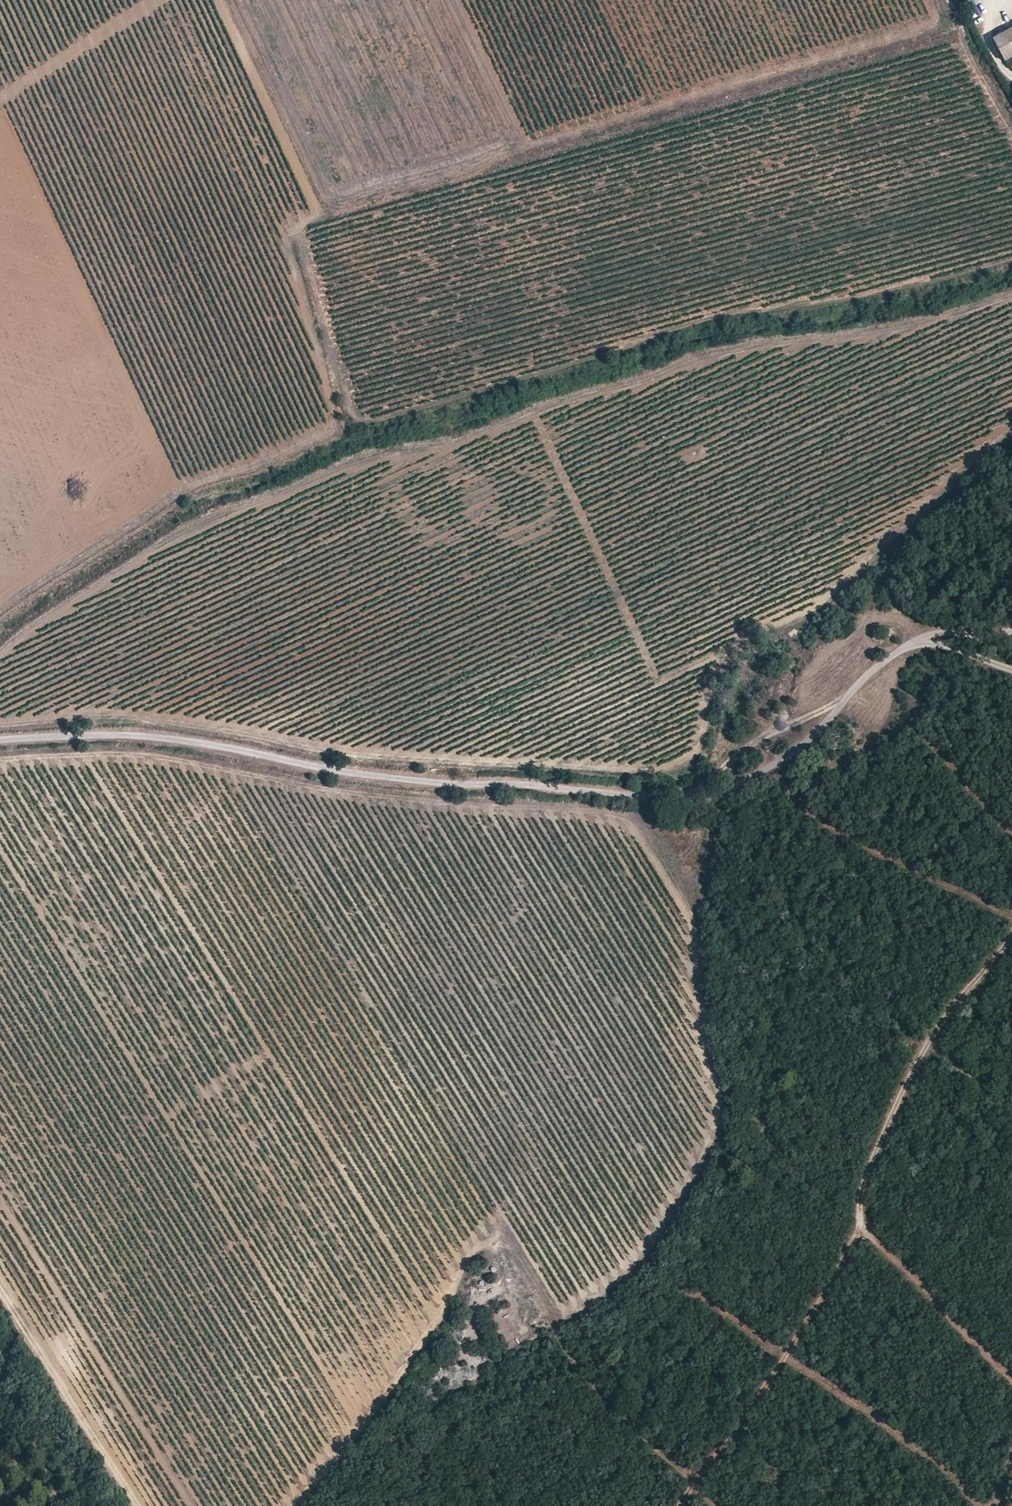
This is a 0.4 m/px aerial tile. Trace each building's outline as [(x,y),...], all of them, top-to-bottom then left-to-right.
[(992,39),(1005,62),(1011,58),(1011,28),(992,39)]
